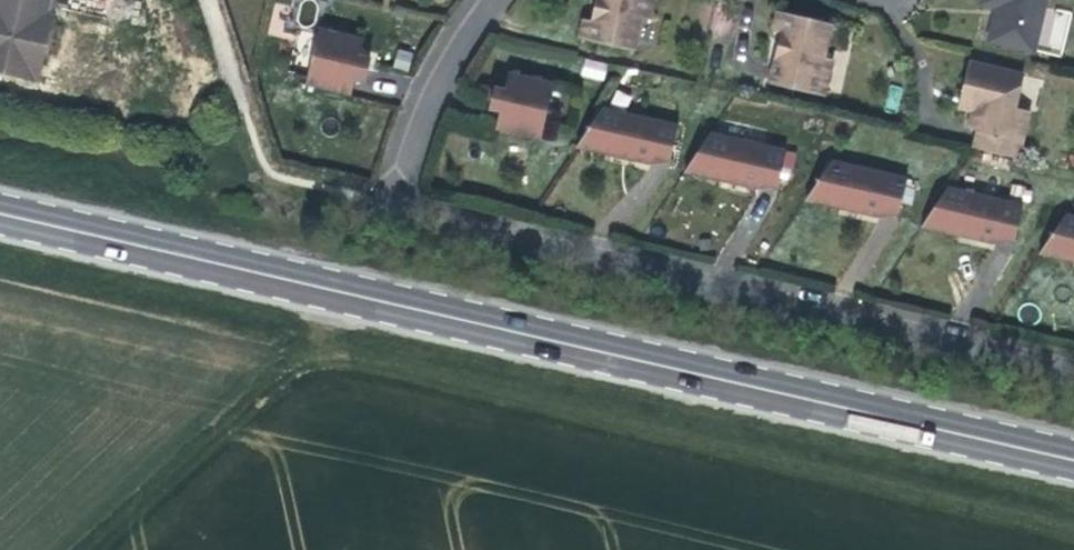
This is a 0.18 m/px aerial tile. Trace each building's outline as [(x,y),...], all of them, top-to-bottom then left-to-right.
[(36,83),(54,0),(0,0),(0,75),(36,83)] [(654,0),(597,0),(596,6),(598,9),(603,10),(600,23),(583,19),(578,39),(633,52),(641,20),(649,22),(654,0)] [(1047,0),(981,0),(980,7),(996,10),(988,44),(1035,55),(1047,0)] [(780,47),(777,49),(769,84),(823,97),(831,59),(823,57),(830,24),(776,11),(772,31),(789,35),(786,48),(780,47)] [(364,41),(321,32),(309,87),(352,97),(356,80),(366,82),(371,61),(360,58),(364,41)] [(581,76),(603,80),(607,63),(584,59),(581,76)] [(972,149),(1017,159),(1029,111),(1014,108),(1022,75),(964,62),(956,97),(973,101),(967,129),(976,131),(972,149)] [(540,138),(553,82),(510,73),(506,89),(495,87),(490,108),(501,111),(497,128),(540,138)] [(676,128),(601,110),(582,138),(609,157),(615,151),(633,155),(632,162),(650,166),(652,159),(669,163),(676,128)] [(785,153),(709,135),(690,163),(717,182),(723,176),(741,180),(740,187),(759,192),(760,184),(777,188),(785,153)] [(609,157),(582,138),(575,148),(609,157)] [(615,151),(609,157),(632,162),(633,155),(615,151)] [(717,182),(690,163),(683,173),(717,182)] [(906,181),(830,163),(811,191),(839,210),(845,204),(863,208),(861,215),(880,220),(882,212),(898,216),(906,181)] [(723,176),(717,182),(740,187),(741,180),(723,176)] [(1021,208),(946,190),(927,218),(954,237),(960,231),(978,235),(977,242),(996,247),(997,239),(1014,243),(1021,208)] [(839,210),(811,191),(805,201),(839,210)] [(845,204),(839,210),(861,215),(863,208),(845,204)] [(1063,217),(1045,245),(1072,264),(1073,262),(1073,220),(1063,217)] [(954,237),(927,218),(920,228),(954,237)] [(960,231),(954,237),(977,242),(978,235),(960,231)] [(1072,264),(1045,245),(1038,256),(1072,264)]
